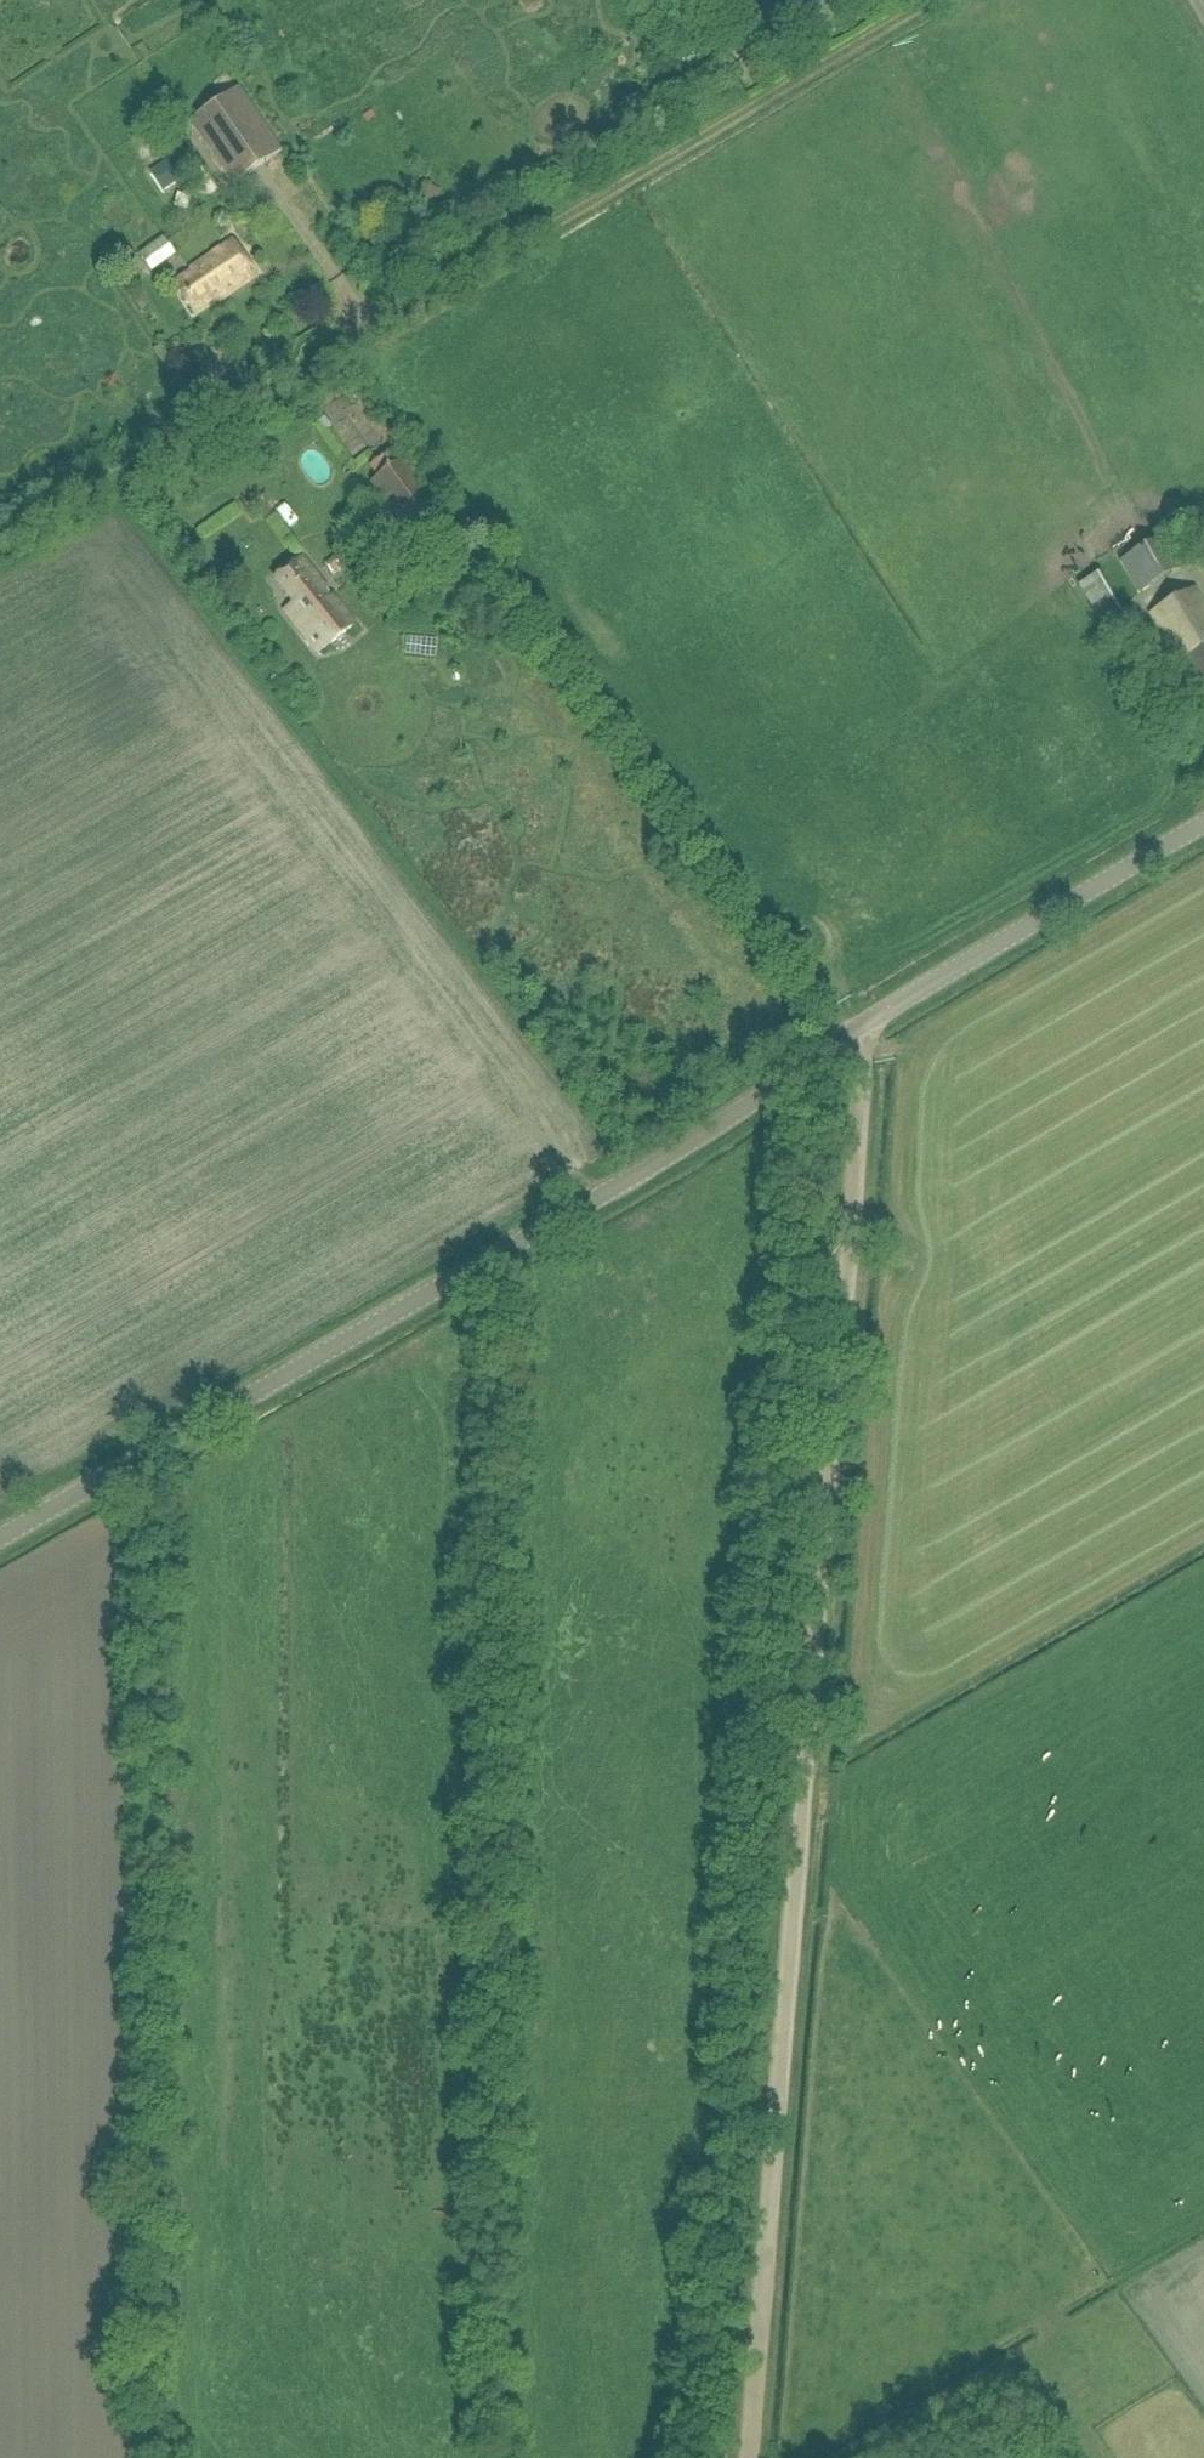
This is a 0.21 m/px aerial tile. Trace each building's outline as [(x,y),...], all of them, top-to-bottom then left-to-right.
[(238,91),(188,124),(231,187),(280,154),(238,91)] [(165,197),(188,182),(204,205),(222,193),(206,172),(190,149),(149,173),(165,197)] [(139,257),(151,274),(175,257),(163,239),(139,257)] [(220,299),(255,274),(232,241),(190,270),(192,272),(173,285),(193,314),(218,297),(220,299)] [(402,460),(369,485),(405,533),(438,508),(402,460)] [(1143,585),(1164,566),(1143,543),(1135,550),(1138,553),(1125,565),(1143,585)] [(318,653),(354,625),(301,559),(275,580),(294,604),(285,611),(318,653)] [(1078,587),(1117,651),(1139,639),(1102,575),(1078,587)] [(1193,590),(1150,615),(1172,652),(1173,652),(1192,684),(1203,678),(1203,608),(1193,590)]
